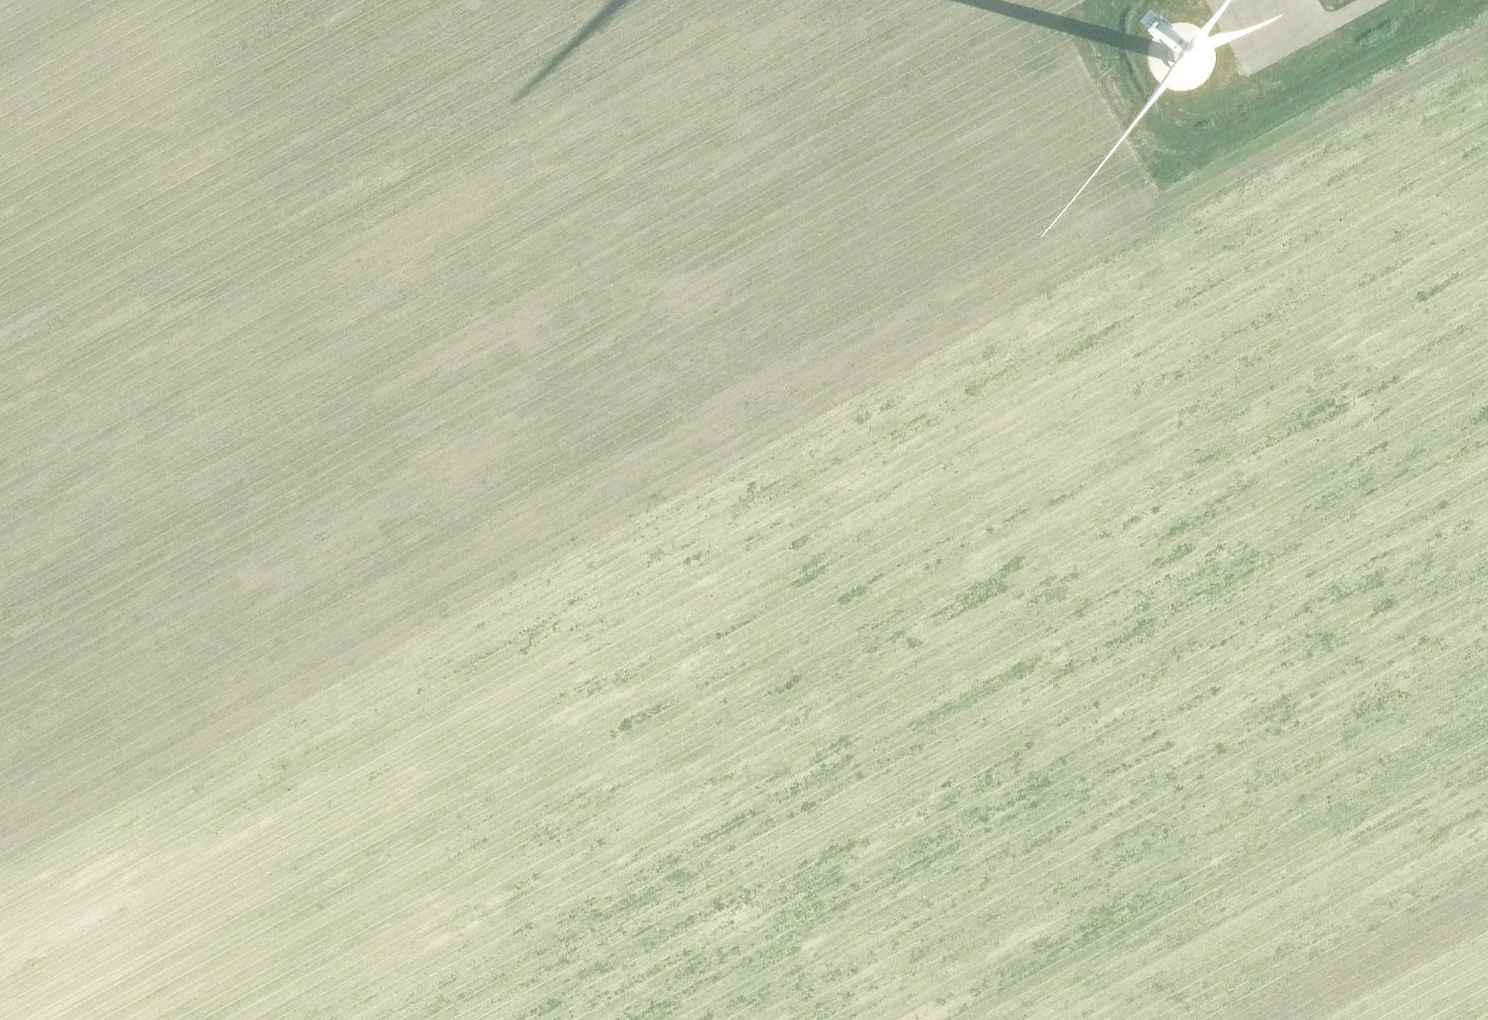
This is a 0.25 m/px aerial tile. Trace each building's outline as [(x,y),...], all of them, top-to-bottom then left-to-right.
[(1188,58),(1188,57),(1188,56),(1188,55),(1187,54),(1187,53),(1186,52),(1185,51),(1184,51),(1183,50),(1182,50),(1181,50),(1180,49),(1179,50),(1178,50),(1177,50),(1176,50),(1176,51),(1175,51),(1174,52),(1173,53),(1173,54),(1172,55),(1172,56),(1172,57),(1172,58),(1172,59),(1172,60),(1173,61),(1173,62),(1174,63),(1175,64),(1176,65),(1177,65),(1178,65),(1178,66),(1179,66),(1180,66),(1181,66),(1182,65),(1183,65),(1184,65),(1185,64),(1186,63),(1187,62),(1187,61),(1188,60),(1188,59),(1188,58)]
